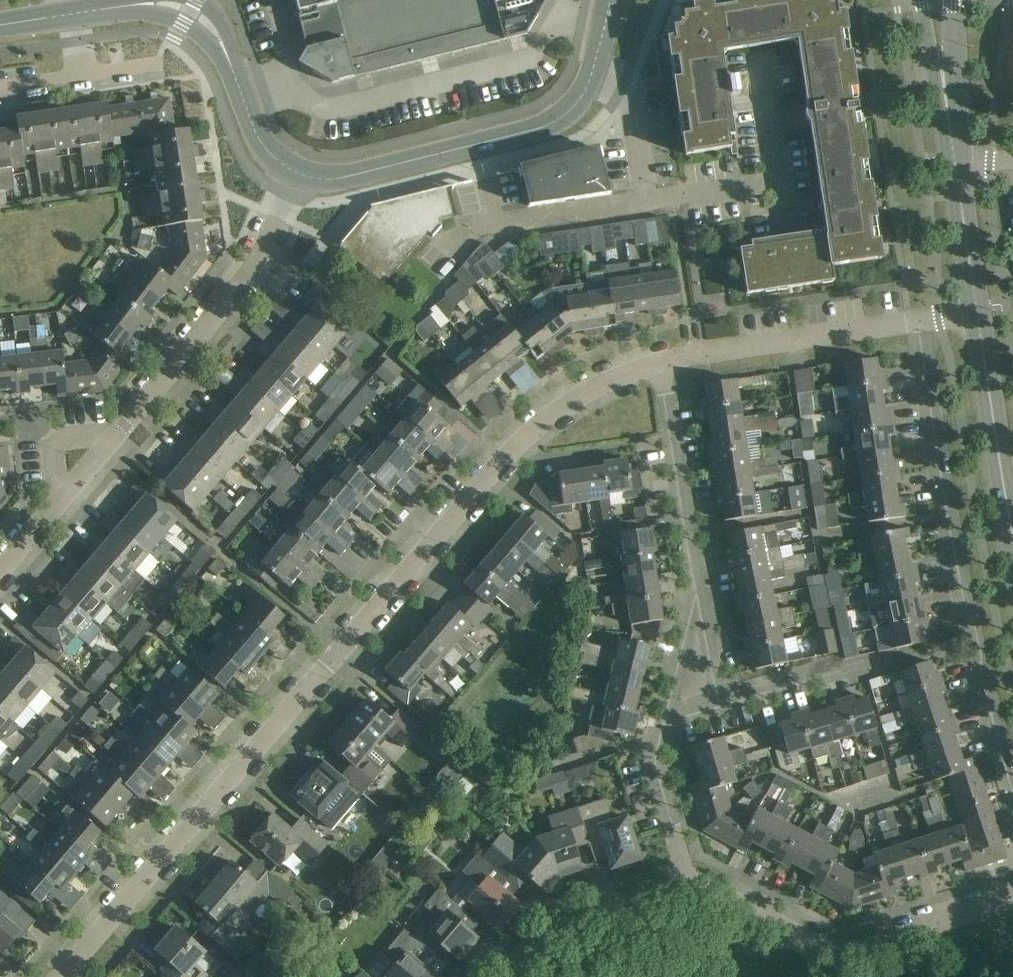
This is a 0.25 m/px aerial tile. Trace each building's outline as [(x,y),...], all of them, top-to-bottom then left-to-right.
[(306,48),(298,63),(332,83),(526,34),(546,0),(294,0),(306,48)] [(694,5),(694,11),(683,13),(684,19),(679,25),(673,26),(674,38),(668,39),(686,154),(730,148),(731,153),(737,152),(735,135),(729,136),(716,47),(801,34),(831,235),(751,247),(751,241),(734,244),(735,250),(740,249),(746,294),(821,282),(821,276),(833,275),(832,266),(881,258),(861,126),(855,127),(849,88),(855,87),(844,12),(838,13),(836,1),(830,2),(827,0),(724,0),(694,5)] [(140,103),(145,132),(145,136),(174,132),(169,98),(159,100),(157,92),(150,93),(151,101),(140,103)] [(81,154),(83,166),(103,163),(101,151),(114,149),(112,137),(108,108),(107,104),(91,107),(89,95),(77,97),(78,109),(62,111),(68,156),(81,154)] [(126,105),(108,108),(112,137),(145,132),(140,103),(134,104),(133,95),(125,96),(126,105)] [(19,138),(20,137),(24,162),(36,161),(38,173),(58,170),(56,158),(68,156),(62,111),(45,113),(44,102),(32,104),(33,115),(16,118),(18,129),(19,138)] [(14,188),(12,176),(26,174),(24,162),(20,137),(19,138),(18,129),(2,131),(0,120),(0,190),(14,188)] [(202,145),(191,147),(188,130),(174,132),(145,136),(144,136),(146,150),(134,152),(137,172),(149,170),(151,189),(196,182),(193,159),(204,157),(202,145)] [(597,150),(597,149),(522,168),(532,206),(607,194),(596,150),(597,150)] [(209,190),(198,192),(196,182),(151,189),(152,195),(141,197),(144,217),(155,215),(157,228),(168,227),(168,226),(200,221),(202,221),(200,204),(211,202),(209,190)] [(453,215),(446,187),(409,196),(409,197),(410,197),(411,200),(400,207),(393,200),(371,206),(371,208),(339,246),(384,284),(428,233),(433,237),(441,227),(441,226),(439,219),(453,215)] [(644,219),(648,243),(659,242),(670,240),(668,228),(664,224),(657,226),(655,218),(644,219)] [(648,243),(644,219),(622,223),(625,239),(634,237),(635,246),(648,244),(648,243)] [(168,226),(168,227),(172,251),(206,258),(200,221),(168,226)] [(625,239),(622,223),(600,226),(604,251),(615,249),(615,241),(625,239)] [(604,251),(600,226),(579,229),(581,246),(591,244),(593,252),(604,251)] [(581,246),(579,229),(572,230),(568,235),(558,236),(557,232),(537,235),(541,260),(581,254),(581,246)] [(139,235),(137,242),(150,245),(152,238),(139,235)] [(510,240),(494,253),(485,261),(496,274),(502,270),(502,264),(518,250),(510,240)] [(137,242),(136,248),(148,252),(150,245),(137,242)] [(488,281),(496,274),(485,261),(494,253),(485,243),(481,244),(463,265),(476,282),(484,277),(488,281)] [(536,247),(526,251),(529,257),(535,260),(540,257),(536,247)] [(158,270),(183,289),(206,258),(172,251),(158,270)] [(121,271),(159,300),(167,288),(177,296),(183,289),(158,270),(148,262),(139,275),(126,264),(121,271)] [(654,285),(652,274),(650,263),(638,264),(638,267),(629,268),(633,293),(635,312),(648,310),(648,311),(655,316),(658,316),(655,295),(654,285)] [(633,293),(629,268),(619,270),(619,267),(607,269),(609,281),(610,293),(615,322),(619,322),(623,315),(623,314),(635,312),(633,293)] [(129,287),(121,297),(150,320),(155,313),(151,310),(159,300),(121,271),(116,277),(129,287)] [(655,274),(652,274),(654,285),(655,295),(658,316),(662,315),(667,308),(667,307),(680,305),(675,271),(655,274)] [(450,288),(461,302),(470,295),(459,281),(450,288)] [(609,281),(587,284),(589,296),(595,336),(598,335),(603,329),(603,327),(616,326),(615,322),(610,293),(609,281)] [(312,311),(304,319),(303,321),(334,347),(357,320),(334,300),(316,284),(301,301),(312,311)] [(461,302),(450,288),(446,292),(445,297),(453,307),(461,302)] [(595,336),(589,296),(558,301),(571,332),(572,332),(584,330),(584,331),(590,337),(595,336)] [(150,320),(121,297),(111,311),(98,300),(93,307),(131,336),(140,325),(144,328),(150,320)] [(571,332),(558,301),(541,314),(535,305),(526,312),(558,352),(562,349),(563,341),(562,340),(571,332)] [(131,336),(93,307),(89,313),(102,323),(92,336),(102,343),(127,362),(133,353),(124,346),(131,336)] [(290,336),(320,362),(334,347),(303,321),(304,319),(293,310),(287,318),(298,327),(290,336)] [(509,326),(516,334),(530,352),(536,361),(547,352),(547,353),(556,354),(558,352),(526,312),(509,326)] [(421,322),(431,335),(440,328),(430,315),(421,322)] [(516,334),(509,326),(500,315),(482,329),(491,339),(517,372),(520,369),(521,360),(520,360),(530,352),(516,334)] [(431,335),(421,322),(416,326),(416,332),(424,342),(431,335)] [(36,326),(29,327),(30,339),(38,338),(36,326)] [(460,337),(469,348),(495,380),(505,372),(506,373),(514,374),(517,372),(491,339),(482,329),(478,332),(473,326),(460,337)] [(76,327),(70,331),(76,342),(82,338),(76,327)] [(70,331),(64,334),(70,345),(76,342),(70,331)] [(265,344),(306,379),(320,362),(290,336),(283,346),(271,336),(265,344)] [(45,337),(38,338),(43,386),(56,385),(57,397),(67,395),(64,365),(62,351),(47,353),(45,337)] [(30,339),(32,355),(17,356),(21,394),(30,393),(30,388),(43,386),(38,338),(30,339)] [(105,391),(127,362),(102,343),(88,362),(105,391)] [(292,395),(306,379),(265,344),(258,351),(269,360),(262,369),(292,395)] [(11,390),(11,395),(21,394),(17,356),(1,358),(0,345),(0,391),(11,390)] [(486,387),(495,380),(469,348),(452,362),(456,367),(482,399),(486,397),(487,388),(486,387)] [(387,358),(375,372),(388,383),(400,369),(387,358)] [(846,371),(848,387),(884,381),(883,372),(878,372),(876,359),(828,366),(829,374),(846,371)] [(67,395),(105,391),(88,362),(64,365),(67,395)] [(482,399),(456,367),(439,380),(460,407),(470,399),(471,400),(480,401),(482,399)] [(797,395),(811,393),(814,392),(811,368),(793,371),(797,395)] [(278,412),(292,395),(262,369),(254,378),(243,369),(237,377),(278,412)] [(345,383),(353,390),(360,383),(351,375),(345,383)] [(264,429),(278,412),(237,377),(230,384),(241,394),(234,403),(264,429)] [(701,399),(702,409),(739,403),(737,388),(753,386),(752,377),(704,384),(706,398),(701,399)] [(833,398),(836,411),(883,404),(881,391),(886,390),(884,381),(848,387),(850,396),(833,398)] [(353,390),(345,383),(331,400),(339,407),(353,390)] [(405,419),(446,454),(453,446),(440,434),(448,425),(436,415),(444,406),(422,388),(414,398),(410,395),(396,411),(405,419)] [(814,415),(811,393),(797,395),(800,417),(814,415)] [(339,407),(331,400),(316,416),(325,423),(339,407)] [(250,445),(264,429),(234,403),(226,412),(215,402),(209,410),(250,445)] [(739,403),(702,409),(704,418),(709,418),(711,430),(759,423),(758,415),(741,418),(739,403)] [(883,404),(836,411),(837,419),(853,417),(855,431),(891,426),(890,417),(885,417),(883,404)] [(236,462),(250,445),(209,410),(202,417),(213,427),(205,436),(236,462)] [(774,411),(757,414),(758,415),(759,423),(775,421),(774,411)] [(798,421),(794,418),(778,420),(779,428),(792,427),(798,421)] [(330,444),(345,427),(336,419),(321,437),(330,444)] [(446,454),(405,419),(391,436),(418,460),(426,451),(439,462),(446,454)] [(814,437),(811,419),(799,420),(802,439),(814,437)] [(759,423),(711,430),(713,443),(708,444),(709,454),(746,448),(744,433),(760,431),(759,423)] [(309,424),(302,432),(311,440),(318,432),(309,424)] [(891,426),(855,431),(858,446),(841,449),(842,457),(889,449),(887,436),(893,435),(891,426)] [(311,440),(302,432),(294,442),(303,450),(311,440)] [(180,443),(222,478),(236,462),(205,436),(198,445),(187,435),(180,443)] [(418,460),(391,436),(376,453),(417,488),(424,480),(410,469),(418,460)] [(321,437),(313,446),(322,453),(330,444),(321,437)] [(803,452),(801,440),(791,441),(793,458),(803,456),(802,452),(803,452)] [(177,469),(208,495),(222,478),(180,443),(174,450),(185,460),(177,469)] [(351,462),(362,471),(361,471),(377,485),(388,495),(396,485),(410,496),(417,488),(376,453),(366,445),(351,462)] [(8,459),(7,447),(0,448),(0,460),(8,459)] [(746,448),(709,454),(711,463),(716,462),(718,476),(766,468),(765,467),(764,461),(748,463),(746,448)] [(889,449),(842,457),(844,465),(860,462),(862,476),(898,471),(897,462),(891,463),(889,449)] [(312,458),(306,453),(299,462),(305,467),(312,458)] [(8,459),(0,460),(0,492),(11,495),(8,459)] [(276,467),(285,475),(292,466),(283,459),(276,467)] [(603,463),(603,467),(605,467),(609,494),(624,492),(625,500),(643,497),(639,469),(628,471),(627,459),(603,463)] [(342,483),(376,513),(383,505),(369,493),(377,485),(361,471),(362,471),(351,462),(350,460),(349,461),(335,478),(342,483)] [(810,485),(822,483),(819,460),(807,462),(810,485)] [(778,465),(765,467),(766,468),(767,476),(779,474),(778,465)] [(276,486),(285,475),(276,467),(269,475),(259,466),(251,475),(268,489),(273,484),(275,486),(276,486)] [(605,467),(603,467),(582,471),(586,502),(599,500),(605,535),(613,534),(611,524),(613,523),(609,498),(609,494),(605,467)] [(715,489),(716,499),(753,494),(751,478),(767,476),(766,468),(718,476),(720,488),(715,489)] [(193,512),(208,495),(177,469),(169,478),(158,469),(152,476),(193,512)] [(586,502),(582,471),(558,474),(559,481),(547,483),(547,485),(536,486),(537,487),(530,496),(552,515),(573,512),(572,504),(586,502)] [(848,494),(850,502),(896,494),(894,481),(899,480),(898,471),(862,476),(864,492),(848,494)] [(285,475),(276,486),(285,494),(294,483),(285,475)] [(335,478),(320,495),(348,518),(355,509),(369,520),(376,513),(342,483),(335,478)] [(822,483),(810,485),(814,507),(826,506),(822,483)] [(140,502),(132,511),(163,537),(178,520),(136,485),(130,492),(140,502)] [(253,490),(246,499),(254,506),(261,497),(253,490)] [(0,492),(0,508),(11,495),(0,492)] [(214,500),(227,512),(233,504),(220,493),(214,500)] [(753,494),(716,499),(718,508),(723,507),(725,521),(732,520),(772,513),(771,506),(755,509),(753,494)] [(896,494),(850,502),(851,509),(866,507),(868,522),(905,517),(903,507),(898,507),(896,494)] [(348,518),(320,495),(306,512),(322,525),(346,547),(353,539),(340,527),(348,518)] [(254,506),(246,499),(238,508),(246,515),(254,506)] [(291,529),(318,552),(326,543),(339,555),(346,547),(322,525),(306,512),(293,501),(284,511),(297,523),(291,529)] [(826,506),(814,507),(817,530),(839,526),(835,504),(826,506)] [(516,524),(509,533),(545,563),(560,576),(567,568),(558,561),(539,545),(547,536),(553,541),(561,531),(536,509),(520,528),(516,524)] [(149,554),(163,537),(132,511),(125,520),(114,511),(107,518),(149,554)] [(257,512),(248,522),(258,530),(266,520),(257,512)] [(101,525),(112,535),(104,544),(103,545),(134,571),(144,580),(159,562),(149,554),(107,518),(101,525)] [(623,541),(626,556),(626,557),(652,553),(656,552),(652,528),(641,530),(640,520),(613,523),(611,524),(613,534),(614,542),(623,541)] [(727,558),(779,547),(776,533),(797,529),(795,520),(727,534),(730,548),(725,549),(727,558)] [(233,531),(224,523),(217,532),(226,540),(233,531)] [(860,562),(906,553),(904,539),(909,538),(907,528),(871,536),(874,551),(859,554),(860,562)] [(318,552),(291,529),(276,546),(295,562),(317,581),(324,573),(311,562),(318,552)] [(545,563),(509,533),(494,550),(517,570),(525,561),(538,572),(545,563)] [(90,561),(121,587),(134,571),(103,545),(104,544),(94,534),(87,542),(98,551),(90,561)] [(558,561),(567,568),(578,555),(576,544),(574,542),(558,561)] [(205,543),(197,553),(207,561),(215,552),(205,543)] [(295,562),(276,546),(262,564),(256,560),(249,568),(270,587),(278,578),(289,588),(297,578),(310,590),(317,581),(295,562)] [(734,566),(737,580),(784,570),(784,569),(817,562),(815,554),(803,557),(803,554),(782,558),(779,547),(727,558),(729,567),(734,566)] [(494,550),(479,568),(530,611),(534,607),(530,603),(532,602),(508,581),(517,570),(494,550)] [(625,579),(655,574),(652,553),(626,557),(626,556),(621,557),(585,563),(585,570),(622,564),(625,579)] [(906,553),(860,562),(862,569),(878,566),(881,581),(916,574),(914,564),(909,565),(906,553)] [(225,567),(217,559),(209,569),(217,576),(225,567)] [(106,603),(121,587),(90,561),(82,570),(71,561),(65,568),(106,603)] [(828,592),(842,589),(837,567),(828,569),(829,574),(824,575),(826,584),(827,584),(828,592)] [(92,620),(106,603),(65,568),(59,575),(70,584),(62,594),(84,612),(92,620)] [(475,595),(468,604),(483,617),(492,607),(488,605),(496,596),(523,619),(530,611),(479,568),(464,585),(475,595)] [(784,570),(737,580),(739,592),(734,593),(736,603),(772,596),(769,581),(786,577),(784,570)] [(187,572),(180,580),(189,588),(196,580),(187,572)] [(612,604),(659,597),(655,574),(625,579),(627,593),(611,596),(612,604)] [(826,584),(824,575),(820,576),(820,574),(806,577),(808,588),(826,584)] [(865,584),(869,607),(916,597),(913,584),(918,583),(916,574),(881,581),(865,584)] [(189,588),(180,580),(171,590),(180,598),(189,588)] [(829,597),(826,584),(816,586),(819,599),(829,597)] [(252,606),(244,617),(274,642),(281,634),(282,635),(282,634),(275,628),(284,617),(249,587),(241,596),(252,606)] [(835,614),(846,611),(842,589),(828,592),(831,606),(833,606),(835,614)] [(78,637),(92,620),(84,612),(62,594),(54,603),(43,594),(37,601),(47,611),(77,637),(78,637)] [(172,604),(163,596),(156,604),(165,612),(172,604)] [(772,596),(736,603),(738,612),(743,611),(746,624),(793,614),(792,607),(775,610),(772,596)] [(475,627),(483,617),(468,604),(459,597),(451,606),(448,604),(433,622),(469,652),(475,657),(482,649),(464,633),(471,624),(475,627)] [(659,597),(612,604),(614,615),(629,613),(632,632),(658,633),(661,621),(662,621),(659,597)] [(916,597),(869,607),(874,628),(890,625),(926,618),(924,609),(919,610),(916,597)] [(815,610),(819,632),(831,629),(827,608),(815,610)] [(56,662),(77,637),(47,611),(40,620),(29,610),(15,627),(56,662)] [(846,611),(835,614),(840,635),(853,633),(851,633),(846,611)] [(260,658),(274,642),(244,617),(234,628),(218,614),(210,623),(226,637),(230,633),(260,658)] [(743,638),(745,647),(782,640),(779,625),(784,624),(785,628),(796,626),(793,614),(746,624),(749,637),(743,638)] [(144,618),(135,628),(145,636),(153,625),(144,618)] [(928,627),(926,618),(890,625),(893,640),(877,643),(879,652),(925,642),(922,629),(928,627)] [(172,628),(165,622),(156,632),(164,638),(172,628)] [(433,622),(418,639),(441,659),(451,647),(464,658),(469,652),(433,622)] [(145,636),(135,628),(127,638),(136,646),(145,636)] [(831,629),(819,632),(815,633),(820,656),(836,652),(831,629)] [(584,654),(645,668),(650,647),(654,648),(658,633),(632,632),(633,643),(619,640),(617,651),(582,641),(579,652),(584,654)] [(215,649),(246,675),(260,658),(230,633),(226,637),(215,649)] [(853,633),(840,635),(845,659),(858,656),(853,633)] [(11,663),(41,689),(56,672),(14,637),(8,645),(19,654),(11,663)] [(400,653),(424,674),(426,675),(441,688),(451,697),(454,694),(445,680),(432,669),(441,659),(418,639),(404,656),(400,653)] [(785,654),(782,640),(745,647),(747,657),(752,656),(755,669),(802,659),(801,651),(785,654)] [(246,675),(215,649),(207,659),(196,649),(188,658),(224,688),(233,678),(240,684),(241,683),(240,682),(246,675)] [(113,653),(106,661),(115,669),(123,661),(113,653)] [(415,685),(424,674),(400,653),(385,671),(395,680),(387,689),(407,706),(421,690),(415,685)] [(609,683),(622,686),(639,691),(645,668),(584,654),(581,663),(612,671),(609,683)] [(477,659),(470,667),(478,674),(485,666),(477,659)] [(94,695),(115,669),(106,661),(84,687),(94,695)] [(906,693),(941,682),(938,673),(933,674),(929,661),(884,676),(887,684),(902,679),(906,693)] [(27,706),(41,689),(11,663),(3,673),(0,670),(0,683),(27,706)] [(162,666),(153,676),(161,683),(169,674),(170,673),(162,666)] [(173,685),(204,712),(218,695),(188,668),(177,681),(173,685)] [(190,728),(191,727),(204,712),(173,685),(177,681),(169,674),(161,683),(169,690),(158,703),(164,708),(165,707),(190,728)] [(941,682),(906,693),(911,707),(896,712),(898,720),(944,705),(939,692),(944,691),(941,682)] [(13,723),(27,706),(0,683),(0,711),(13,723)] [(596,703),(634,712),(639,691),(622,686),(609,683),(606,694),(570,685),(567,696),(596,703)] [(88,701),(79,694),(72,703),(81,710),(88,701)] [(844,699),(849,716),(854,735),(864,732),(869,748),(881,744),(867,698),(854,702),(853,697),(844,699)] [(836,707),(824,711),(837,757),(844,755),(839,739),(854,735),(849,716),(844,699),(834,702),(836,707)] [(366,700),(347,723),(374,746),(385,733),(403,747),(419,728),(398,709),(389,720),(366,700)] [(634,712),(596,703),(587,737),(582,735),(573,738),(578,752),(610,742),(611,743),(614,732),(632,737),(638,713),(634,712)] [(139,704),(131,714),(140,721),(148,711),(139,704)] [(916,722),(921,737),(956,725),(953,716),(948,718),(944,705),(898,720),(901,727),(916,722)] [(164,708),(155,719),(151,724),(182,750),(197,732),(191,727),(190,728),(165,707),(164,708)] [(840,767),(837,757),(824,711),(810,715),(809,710),(800,712),(803,721),(810,748),(814,759),(828,755),(833,769),(840,767)] [(2,735),(7,739),(19,728),(13,723),(0,711),(0,738),(2,735)] [(137,740),(168,766),(182,750),(151,724),(155,719),(147,712),(140,721),(148,728),(137,740)] [(803,721),(800,712),(790,715),(792,719),(768,727),(781,768),(787,772),(801,768),(796,752),(810,748),(803,721)] [(59,718),(51,726),(60,734),(68,726),(59,718)] [(374,746),(347,723),(328,744),(351,764),(341,776),(362,794),(362,795),(382,772),(365,757),(374,746)] [(956,725),(921,737),(926,751),(910,756),(912,764),(958,749),(954,736),(959,734),(956,725)] [(52,744),(60,734),(51,726),(37,743),(46,751),(52,744)] [(86,733),(79,726),(70,735),(78,742),(86,733)] [(695,755),(698,768),(745,755),(743,747),(727,752),(723,737),(687,747),(690,757),(695,755)] [(74,745),(65,738),(57,747),(66,754),(74,745)] [(104,748),(112,754),(120,745),(112,739),(104,748)] [(154,783),(168,766),(137,740),(127,752),(123,757),(154,783)] [(761,742),(750,745),(752,752),(763,749),(761,742)] [(46,751),(37,743),(30,751),(23,760),(32,767),(39,758),(46,751)] [(127,752),(120,745),(112,754),(120,761),(110,773),(109,773),(133,794),(140,799),(154,783),(123,757),(127,752)] [(958,749),(912,764),(915,771),(930,766),(935,780),(948,776),(977,766),(974,757),(962,761),(958,749)] [(60,759),(52,752),(38,769),(46,775),(60,759)] [(693,794),(722,786),(736,782),(732,767),(747,763),(745,755),(698,768),(702,781),(690,784),(693,794)] [(454,759),(445,769),(458,780),(466,770),(454,759)] [(889,773),(886,759),(863,767),(864,771),(867,780),(883,776),(889,773)] [(24,777),(32,767),(23,760),(15,770),(24,777)] [(90,784),(120,810),(133,794),(109,773),(110,773),(104,767),(103,768),(95,761),(86,772),(94,779),(90,784)] [(361,795),(362,794),(341,776),(324,762),(309,779),(305,775),(296,786),(300,789),(296,794),(301,798),(298,802),(316,819),(317,818),(331,829),(360,794),(361,795)] [(77,765),(69,774),(78,782),(86,772),(77,765)] [(581,765),(565,771),(568,782),(585,776),(581,765)] [(977,766),(948,776),(959,807),(987,798),(985,792),(993,789),(990,782),(982,784),(977,766)] [(469,771),(463,778),(473,786),(479,779),(469,771)] [(568,782),(565,771),(548,776),(557,802),(573,796),(568,782)] [(864,771),(851,775),(854,784),(867,780),(864,771)] [(106,826),(120,810),(90,784),(94,779),(86,772),(78,782),(67,794),(106,826)] [(771,783),(792,794),(797,785),(776,774),(771,783)] [(41,783),(33,776),(17,795),(25,801),(41,783)] [(752,780),(742,788),(747,794),(757,786),(752,780)] [(729,809),(722,786),(693,794),(703,830),(729,809)] [(757,786),(747,794),(752,800),(762,792),(757,786)] [(0,792),(0,804),(3,806),(11,797),(2,790),(0,792)] [(936,797),(928,800),(931,810),(934,818),(941,815),(942,815),(936,797)] [(959,807),(965,825),(970,840),(998,831),(992,812),(1000,810),(997,802),(989,805),(987,798),(959,807)] [(605,799),(576,808),(584,834),(592,858),(605,854),(610,869),(640,859),(626,817),(613,822),(605,799)] [(69,821),(60,832),(90,857),(97,849),(98,850),(91,844),(100,833),(65,802),(57,812),(69,821)] [(752,840),(763,847),(786,806),(779,802),(771,817),(757,809),(751,821),(736,848),(745,853),(752,840)] [(773,858),(781,863),(799,831),(785,823),(792,810),(786,806),(763,847),(775,853),(773,858)] [(584,834),(576,808),(548,817),(553,832),(536,838),(557,871),(559,878),(561,876),(582,870),(571,838),(584,834)] [(729,809),(703,830),(736,848),(751,821),(729,809)] [(931,810),(922,813),(925,821),(926,820),(934,818),(931,810)] [(298,837),(272,814),(250,840),(280,866),(293,851),(302,859),(307,853),(315,859),(328,844),(299,819),(299,820),(306,827),(298,837)] [(941,815),(934,818),(949,863),(960,860),(964,872),(978,867),(970,840),(965,825),(947,831),(941,815)] [(949,863),(934,818),(926,820),(932,836),(916,841),(928,876),(937,873),(935,868),(949,863)] [(799,831),(781,863),(789,867),(792,862),(803,869),(826,827),(819,823),(812,838),(799,831)] [(416,836),(428,846),(435,837),(424,827),(416,836)] [(833,831),(826,827),(803,869),(815,875),(809,886),(818,891),(833,863),(839,852),(825,845),(833,831)] [(928,876),(916,841),(904,845),(898,829),(891,832),(906,877),(918,874),(919,878),(928,876)] [(34,846),(42,837),(34,830),(26,839),(34,846)] [(1001,840),(998,831),(970,840),(978,867),(1006,858),(1003,848),(1011,845),(1009,838),(1001,840)] [(60,832),(50,844),(46,848),(76,873),(90,857),(60,832)] [(873,855),(877,867),(887,897),(896,894),(892,882),(906,877),(891,832),(883,834),(889,850),(873,855)] [(397,853),(405,843),(395,834),(387,844),(397,853)] [(482,857),(505,876),(519,888),(512,881),(520,871),(546,893),(559,878),(557,871),(536,838),(524,852),(502,834),(482,857)] [(32,865),(62,890),(76,873),(46,848),(50,844),(42,837),(34,846),(42,853),(32,865)] [(856,851),(857,838),(850,837),(848,850),(856,851)] [(864,839),(857,838),(856,851),(863,852),(864,839)] [(505,876),(482,857),(478,853),(462,872),(480,887),(469,900),(499,926),(518,904),(497,886),(505,876)] [(398,861),(390,870),(399,877),(407,868),(398,861)] [(213,883),(249,914),(268,892),(282,904),(292,892),(267,871),(256,883),(231,862),(213,883)] [(370,863),(363,872),(373,881),(381,872),(370,863)] [(851,909),(854,875),(833,863),(818,891),(851,909)] [(62,890),(32,865),(24,875),(12,864),(4,873),(40,904),(49,893),(56,899),(56,898),(55,897),(62,890)] [(854,875),(851,909),(887,897),(877,867),(854,875)] [(237,957),(240,954),(245,948),(231,935),(249,914),(213,883),(195,904),(220,925),(210,938),(235,959),(237,957)] [(419,926),(411,936),(428,950),(436,941),(465,966),(484,944),(454,918),(462,909),(439,890),(425,907),(442,921),(429,935),(419,926)] [(2,954),(21,932),(24,934),(35,921),(0,891),(0,952),(2,954)] [(175,927),(155,951),(168,963),(160,972),(162,974),(165,976),(204,976),(205,975),(194,966),(205,953),(175,927)] [(411,936),(404,930),(388,949),(400,960),(386,976),(435,976),(418,963),(428,950),(411,936)]
